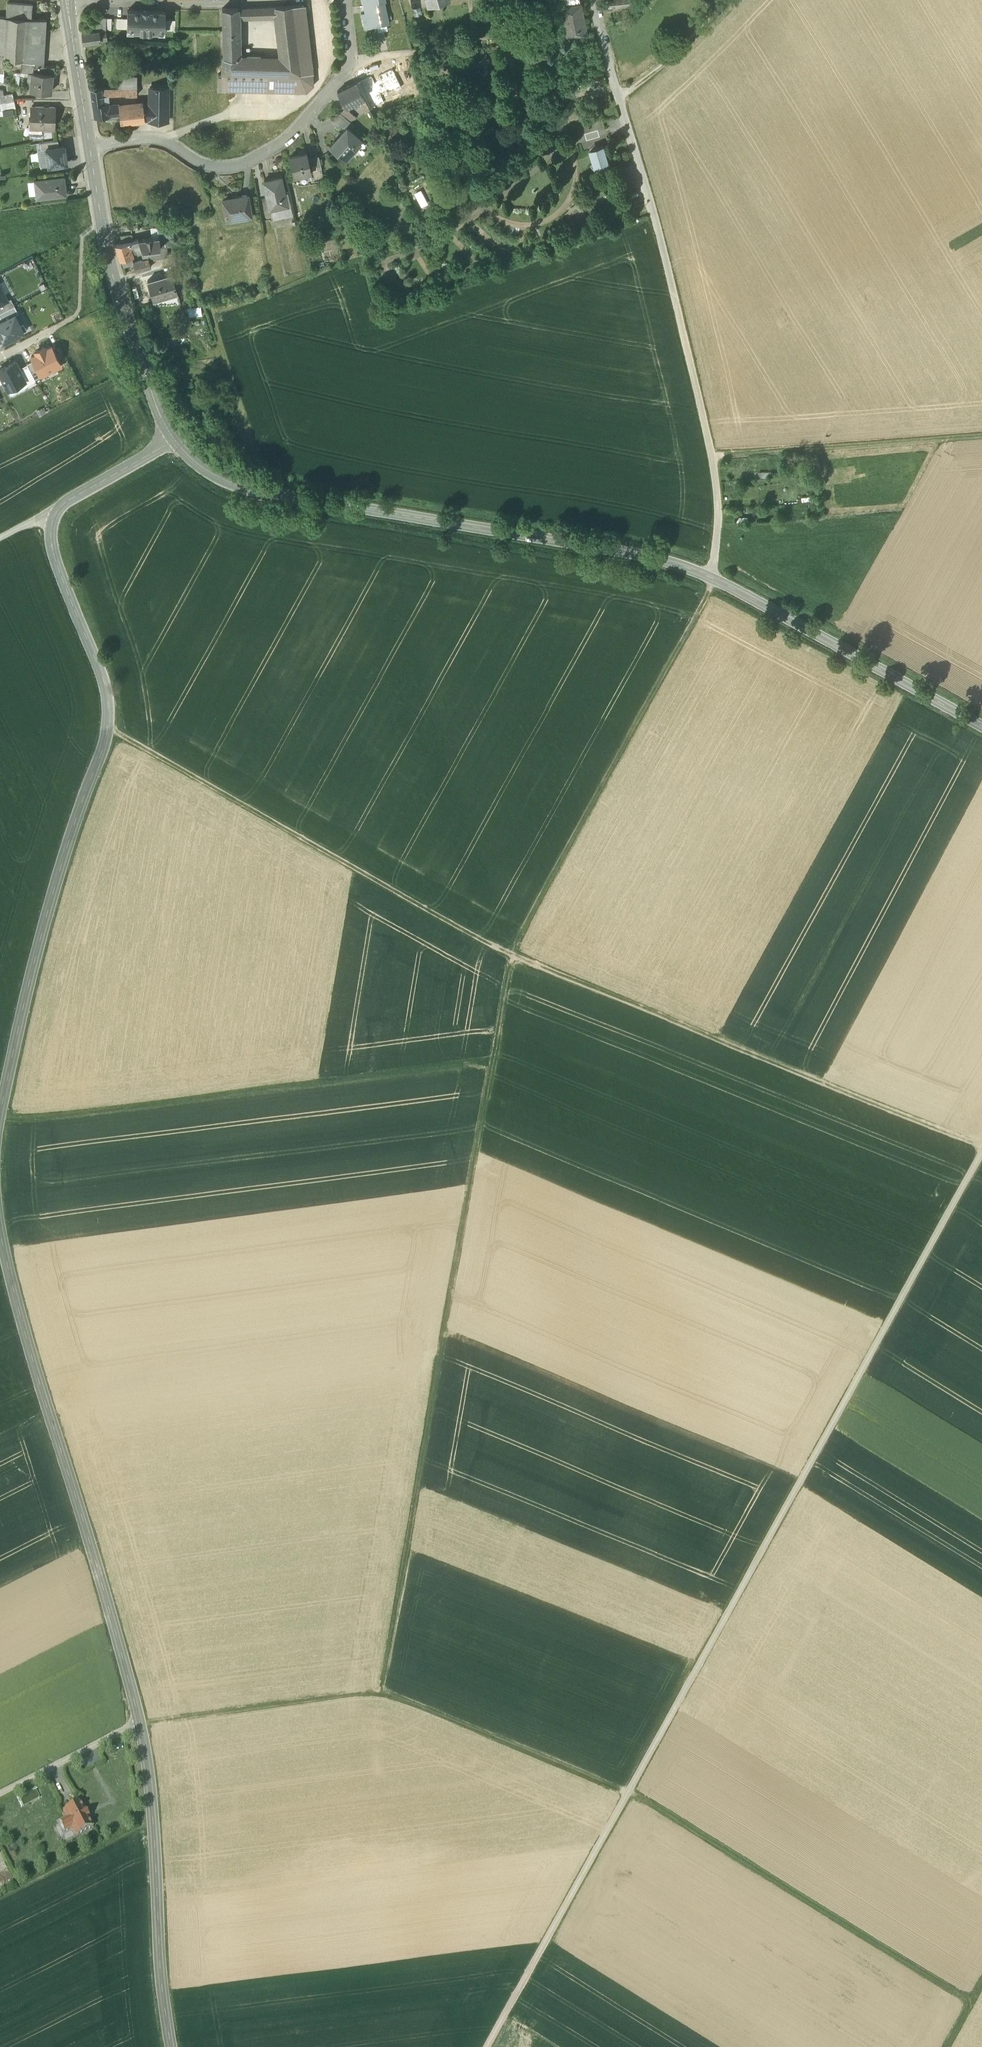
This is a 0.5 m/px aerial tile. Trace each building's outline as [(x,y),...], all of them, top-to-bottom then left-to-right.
[(366,13),(361,14),(365,30),(390,25),(385,2),(386,1),(386,0),(363,0),(366,13)] [(608,8),(633,6),(632,0),(607,0),(608,8)] [(32,5),(7,3),(6,18),(9,18),(27,19),(31,19),(32,5)] [(580,4),(561,8),(567,38),(586,35),(580,4)] [(312,76),(303,6),(292,7),(293,16),(298,60),(300,76),(312,76)] [(292,7),(238,9),(238,19),(276,17),(293,16),(292,7)] [(238,9),(222,10),(224,59),(238,60),(238,58),(239,45),(238,19),(238,9)] [(166,13),(127,12),(127,20),(126,30),(133,30),(133,34),(158,35),(158,31),(165,32),(165,31),(165,21),(166,13)] [(293,16),(276,17),(281,60),(298,60),(293,16)] [(0,18),(0,57),(7,58),(9,18),(6,18),(0,18)] [(27,19),(9,18),(7,58),(23,62),(27,19)] [(31,19),(27,19),(23,62),(33,64),(46,65),(46,20),(31,19)] [(106,19),(96,19),(94,32),(106,31),(106,19)] [(94,32),(82,34),(83,44),(108,41),(106,31),(94,32)] [(224,59),(223,59),(222,75),(300,76),(298,60),(281,60),(238,58),(238,60),(224,59)] [(23,62),(21,73),(28,74),(32,75),(33,64),(23,62)] [(46,65),(33,64),(32,75),(28,74),(27,90),(33,92),(51,94),(52,85),(54,85),(56,68),(44,67),(46,65)] [(312,87),(312,76),(300,76),(222,75),(217,74),(217,94),(272,93),(272,96),(306,96),(312,87)] [(137,76),(119,76),(119,88),(120,88),(125,88),(137,88),(137,76)] [(357,84),(338,94),(346,110),(365,100),(361,93),(357,84)] [(119,88),(90,89),(92,98),(102,97),(109,96),(125,96),(125,88),(120,88),(119,88)] [(168,88),(150,88),(150,105),(151,105),(151,121),(151,122),(168,122),(168,88)] [(13,94),(1,97),(2,104),(15,101),(13,94)] [(103,105),(102,97),(92,98),(95,118),(107,116),(107,121),(120,119),(120,108),(119,106),(110,107),(109,105),(103,105)] [(2,104),(3,110),(16,108),(14,101),(2,104)] [(143,105),(120,108),(120,119),(121,124),(145,121),(143,105)] [(55,108),(31,108),(31,125),(41,126),(41,131),(54,131),(55,108)] [(358,120),(346,110),(341,115),(351,124),(358,120)] [(351,124),(341,115),(332,121),(338,131),(343,128),(346,131),(348,129),(351,131),(355,127),(351,124)] [(346,131),(330,149),(343,159),(347,163),(352,158),(356,154),(356,153),(361,148),(358,145),(361,141),(351,131),(348,129),(346,131)] [(41,151),(46,151),(59,149),(58,142),(40,145),(41,151)] [(593,165),(590,166),(592,169),(595,172),(598,173),(602,173),(606,171),(608,168),(609,164),(609,160),(606,161),(602,147),(589,151),(593,165)] [(64,148),(59,149),(46,151),(49,169),(67,166),(64,148)] [(308,155),(290,159),(295,178),(312,174),(312,173),(309,161),(308,155)] [(319,158),(309,161),(312,173),(322,171),(319,158)] [(64,179),(35,183),(37,201),(48,200),(48,197),(66,195),(66,194),(67,194),(66,187),(65,187),(64,179)] [(283,194),(280,179),(265,182),(269,198),(267,198),(270,213),(290,208),(286,193),(283,194)] [(242,197),(224,200),(227,218),(252,214),(249,196),(242,197)] [(159,239),(161,249),(169,248),(169,244),(168,238),(159,239)] [(159,239),(139,242),(143,251),(147,251),(161,249),(159,239)] [(139,242),(129,244),(132,254),(142,252),(143,251),(139,242)] [(129,244),(116,246),(121,262),(132,259),(131,254),(132,254),(129,244)] [(149,261),(149,263),(168,259),(166,249),(161,249),(147,251),(149,261)] [(144,262),(133,266),(136,274),(151,270),(149,263),(149,261),(144,262)] [(173,275),(148,282),(154,298),(163,296),(164,299),(179,295),(173,275)] [(179,295),(164,299),(163,296),(154,298),(154,300),(153,306),(178,305),(181,305),(179,295)] [(0,313),(15,305),(11,298),(8,300),(8,301),(0,305),(0,312),(0,313)] [(0,313),(0,316),(2,321),(15,315),(18,313),(15,305),(0,313)] [(200,307),(190,308),(190,317),(200,317),(200,307)] [(15,315),(2,321),(0,322),(0,339),(2,343),(24,332),(15,315)] [(32,356),(34,360),(42,376),(42,377),(63,366),(52,346),(47,349),(46,346),(36,351),(37,354),(32,356)] [(7,391),(26,381),(27,381),(20,368),(16,360),(0,368),(0,376),(7,391)] [(34,360),(27,364),(35,379),(42,376),(34,360)] [(27,364),(20,368),(27,381),(26,381),(27,383),(35,379),(27,364)] [(39,1790),(19,1796),(22,1805),(42,1798),(39,1790)] [(80,1802),(64,1810),(67,1818),(59,1822),(64,1832),(72,1828),(76,1835),(93,1827),(89,1818),(89,1817),(86,1810),(85,1811),(80,1802)]
